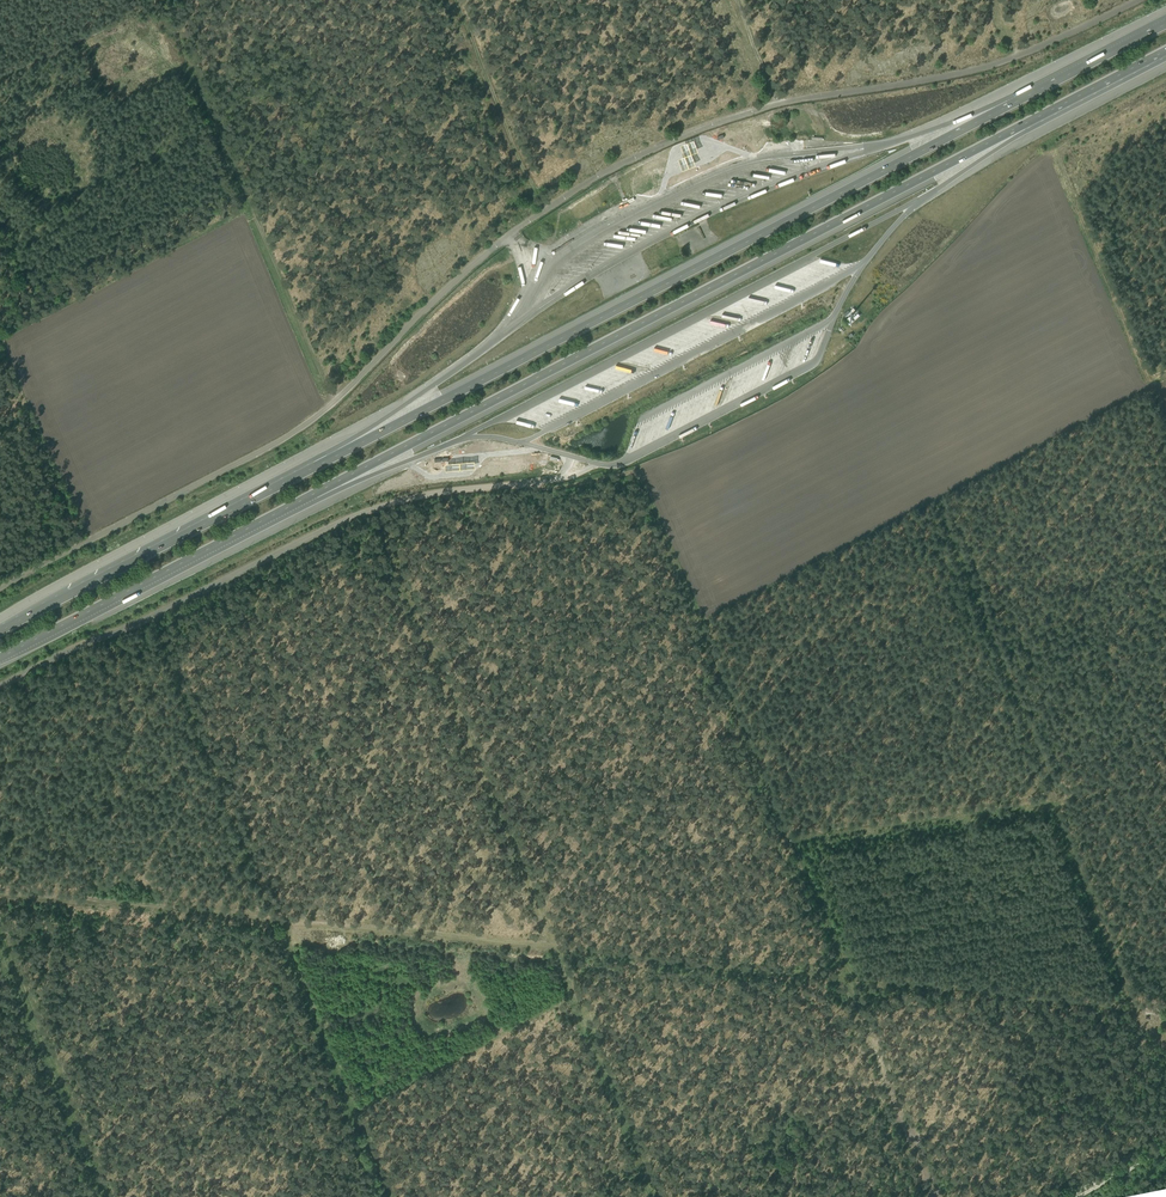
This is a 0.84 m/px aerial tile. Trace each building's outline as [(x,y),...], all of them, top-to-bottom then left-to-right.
[(750,139),(760,134),(753,120),(742,125),(750,139)] [(713,158),(706,160),(708,167),(715,165),(713,158)] [(694,223),(708,216),(706,213),(693,220),(694,223)] [(517,246),(513,247),(519,266),(523,265),(517,246)] [(594,273),(580,281),(582,284),(596,276),(594,273)]
